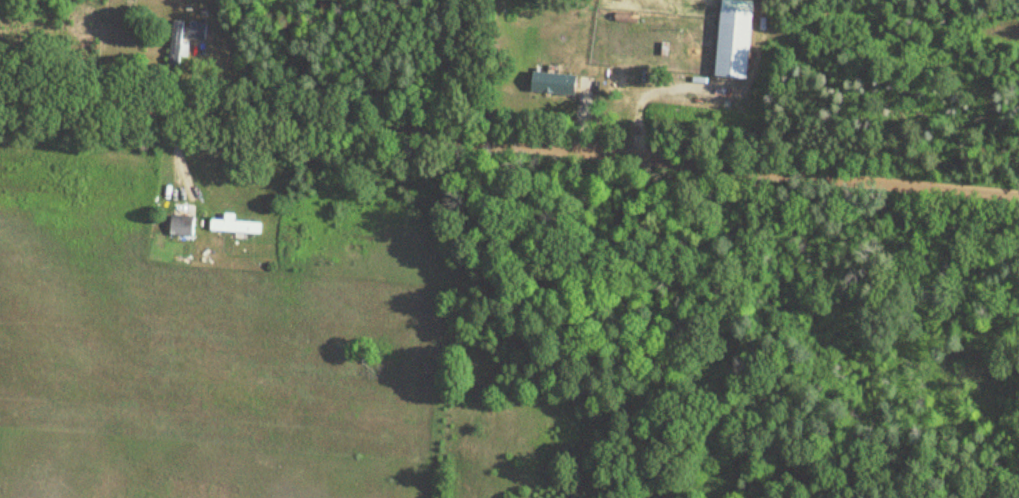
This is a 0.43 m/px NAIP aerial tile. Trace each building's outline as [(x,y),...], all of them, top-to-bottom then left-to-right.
[(753,1),(738,0),(720,0),(715,77),(747,80),(753,1)] [(170,66),(181,66),(181,21),(170,21),(170,66)] [(205,23),(187,23),(187,39),(204,39),(205,23)] [(576,76),(532,72),(530,93),(574,97),(576,76)] [(223,220),(210,220),(210,232),(261,234),(261,222),(235,222),(235,214),(223,214),(223,220)] [(192,217),(169,216),(169,236),(192,236),(192,217)]
